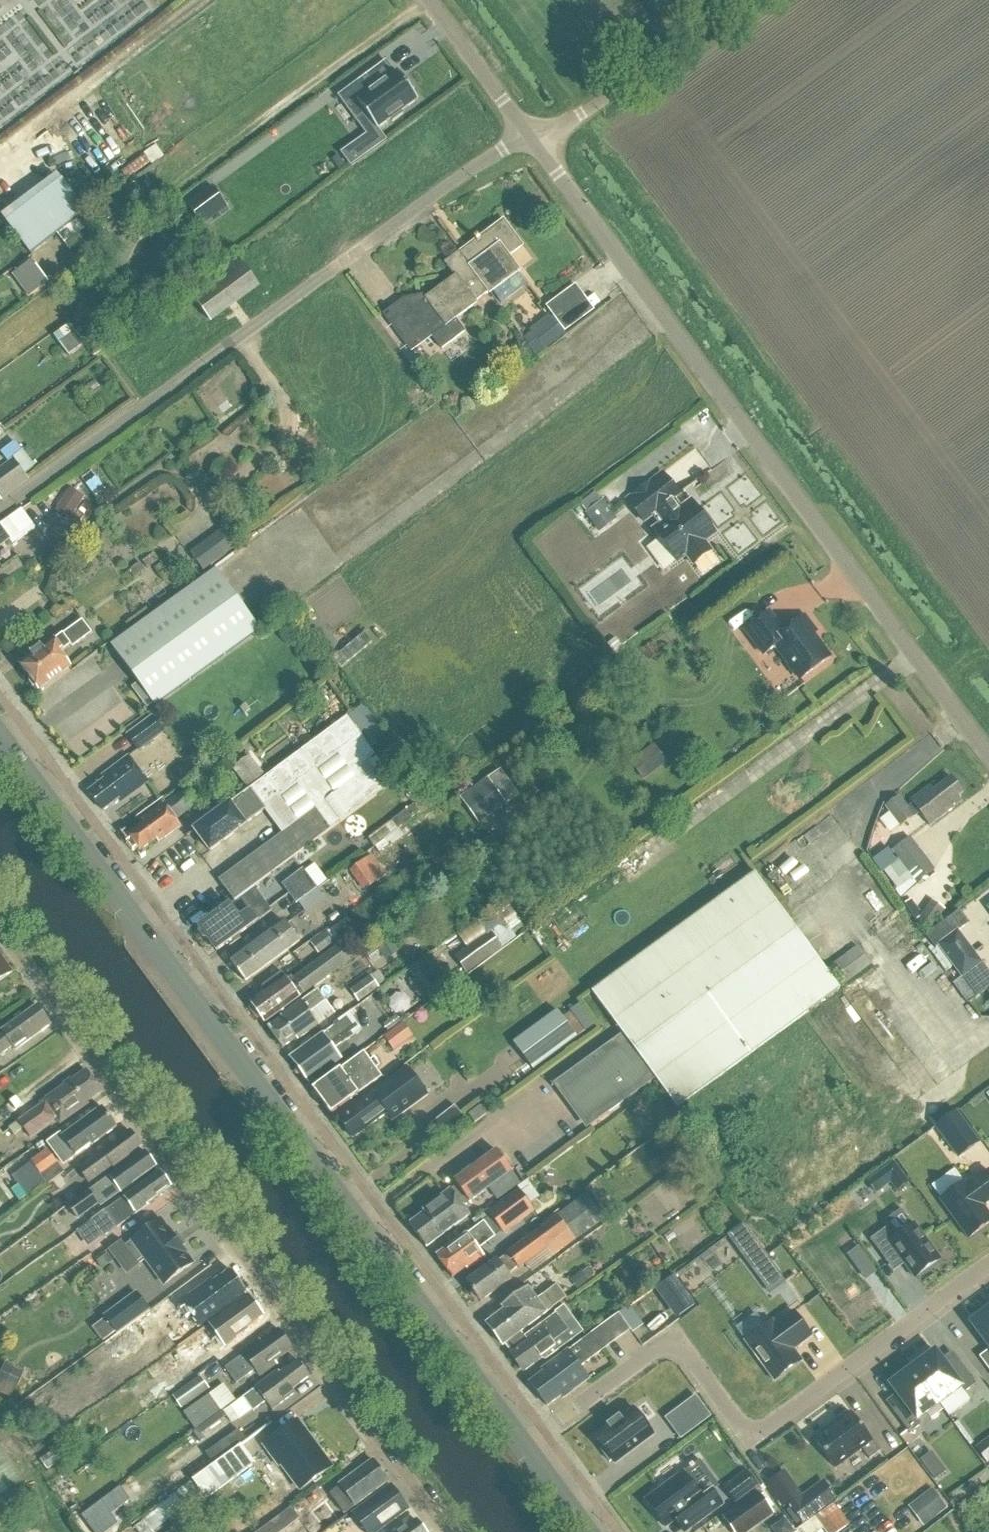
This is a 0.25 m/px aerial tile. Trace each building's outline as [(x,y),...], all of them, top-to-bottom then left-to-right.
[(151,4),(148,0),(67,0),(67,2),(55,2),(55,0),(39,0),(39,5),(52,6),(52,9),(68,27),(75,28),(84,20),(87,23),(104,24),(105,23),(129,24),(151,4)] [(418,100),(412,91),(414,90),(407,79),(404,81),(398,73),(375,90),(365,77),(338,97),(357,123),(367,116),(377,130),(391,120),(393,122),(403,115),(401,112),(418,100)] [(13,120),(26,90),(12,83),(10,89),(0,85),(0,114),(13,120)] [(62,180),(6,223),(31,255),(87,212),(62,180)] [(217,188),(186,201),(197,225),(227,212),(217,188)] [(503,220),(459,253),(488,293),(489,295),(493,292),(501,303),(526,285),(518,274),(521,272),(509,256),(523,246),(503,220)] [(465,333),(456,320),(477,304),(475,302),(488,293),(459,253),(445,263),(455,277),(425,299),(426,300),(413,310),(412,309),(391,325),(412,353),(421,346),(418,342),(429,333),(442,350),(465,333)] [(12,276),(29,298),(49,283),(33,261),(12,276)] [(251,276),(201,311),(210,323),(260,288),(251,276)] [(575,285),(546,307),(557,322),(587,300),(575,285)] [(550,318),(531,333),(533,336),(525,342),(526,343),(530,349),(536,356),(544,350),(564,335),(550,318)] [(69,357),(85,345),(70,325),(54,337),(69,357)] [(530,349),(526,343),(519,342),(513,346),(512,353),(517,359),(524,360),(529,356),(530,349)] [(13,459),(0,469),(0,499),(2,501),(30,481),(13,459)] [(704,542),(715,534),(692,502),(680,510),(673,501),(679,496),(662,474),(627,500),(632,507),(644,523),(648,519),(652,517),(659,526),(653,531),(677,562),(687,555),(694,565),(712,552),(704,542)] [(70,521),(85,498),(70,489),(56,512),(70,521)] [(603,503),(587,515),(599,532),(615,520),(603,503)] [(37,506),(27,513),(32,521),(43,513),(37,506)] [(11,541),(13,544),(36,527),(22,508),(0,524),(0,525),(1,526),(0,527),(0,549),(11,541)] [(222,529),(190,553),(204,572),(236,548),(222,529)] [(216,570),(111,646),(154,706),(260,630),(216,570)] [(769,613),(745,631),(764,656),(776,647),(801,680),(830,659),(812,635),(816,633),(804,617),(784,632),(769,613)] [(37,689),(39,692),(71,669),(60,654),(71,646),(73,648),(92,634),(82,620),(55,640),(55,639),(42,648),(41,647),(30,655),(32,657),(20,666),(30,679),(27,681),(34,691),(37,689)] [(613,653),(621,648),(615,639),(607,645),(613,653)] [(343,659),(350,669),(375,650),(368,640),(343,659)] [(138,752),(164,733),(152,716),(126,735),(138,752)] [(218,880),(234,902),(254,887),(396,782),(348,717),(333,728),(195,830),(210,851),(266,810),(264,807),(295,784),(314,809),(218,880)] [(644,782),(667,764),(653,745),(630,763),(644,782)] [(119,800),(121,803),(148,783),(129,757),(102,777),(104,781),(89,792),(103,812),(119,800)] [(264,775),(250,757),(233,769),(246,788),(264,775)] [(952,777),(933,791),(931,788),(911,803),(912,804),(908,807),(900,796),(885,807),(901,827),(914,817),(914,818),(920,814),(929,827),(963,802),(959,796),(963,793),(952,777)] [(476,826),(508,805),(490,778),(458,800),(476,826)] [(534,795),(543,790),(538,783),(530,788),(534,795)] [(176,820),(199,804),(188,788),(142,821),(144,824),(131,834),(134,837),(131,839),(139,849),(141,847),(143,850),(157,841),(159,844),(181,827),(176,820)] [(402,829),(421,815),(413,805),(367,837),(379,853),(405,834),(402,829)] [(935,870),(910,838),(892,852),(916,884),(935,870)] [(386,875),(372,856),(363,863),(377,882),(386,875)] [(282,885),(296,904),(318,888),(303,869),(282,885)] [(857,946),(826,970),(755,873),(592,992),(623,1034),(554,1085),(586,1130),(656,1079),(678,1109),(871,965),(857,946)] [(272,912),(254,887),(234,902),(198,928),(200,931),(199,934),(204,940),(207,940),(216,953),(272,912)] [(356,910),(364,904),(359,898),(351,904),(356,910)] [(498,926),(454,957),(466,974),(516,939),(513,934),(527,925),(508,898),(488,913),(498,926)] [(919,917),(922,914),(911,900),(904,905),(916,921),(920,918),(919,917)] [(933,927),(945,911),(931,901),(922,914),(919,917),(920,918),(933,927)] [(465,945),(485,932),(478,922),(458,935),(465,945)] [(246,983),(300,943),(286,923),(231,963),(246,983)] [(952,925),(933,939),(957,971),(976,957),(952,925)] [(334,943),(326,933),(311,945),(318,955),(334,943)] [(266,1023),(300,998),(299,997),(303,994),(304,995),(349,961),(339,947),(293,980),(292,978),(288,981),(282,973),(263,987),(262,993),(250,1002),(266,1023)] [(381,962),(387,957),(380,947),(374,952),(381,962)] [(12,972),(0,955),(0,982),(12,972)] [(430,1002),(443,993),(421,962),(408,971),(415,981),(430,1002)] [(358,1003),(379,988),(370,976),(349,991),(358,1003)] [(296,1039),(297,1041),(318,1026),(309,1013),(326,1001),(318,990),(281,1017),(282,1019),(269,1028),(283,1048),(296,1039)] [(0,1033),(0,1056),(13,1047),(16,1051),(52,1025),(38,1006),(0,1033)] [(514,1043),(533,1070),(577,1038),(558,1011),(514,1043)] [(309,1084),(342,1060),(335,1051),(362,1031),(349,1013),(333,1025),(335,1027),(328,1032),(291,1059),(309,1084)] [(391,1030),(401,1023),(396,1017),(387,1024),(391,1030)] [(394,1052),(413,1038),(403,1023),(383,1038),(394,1052)] [(331,1115),(383,1077),(377,1070),(380,1067),(374,1058),(371,1060),(365,1052),(312,1090),(331,1115)] [(353,1112),(340,1121),(353,1139),(387,1114),(393,1122),(428,1096),(407,1068),(351,1109),(353,1112)] [(45,1103),(19,1122),(24,1129),(30,1138),(55,1120),(59,1125),(90,1103),(89,1101),(102,1092),(86,1071),(44,1102),(45,1103)] [(481,1106),(469,1115),(475,1123),(487,1115),(481,1106)] [(430,1126),(441,1139),(465,1120),(455,1107),(430,1126)] [(63,1138),(60,1134),(46,1144),(61,1163),(68,1164),(117,1128),(103,1108),(76,1128),(77,1128),(63,1138)] [(965,1129),(957,1119),(947,1126),(955,1136),(965,1129)] [(14,1135),(24,1129),(19,1122),(10,1129),(14,1135)] [(113,1165),(115,1168),(125,1160),(124,1158),(142,1145),(131,1131),(79,1170),(89,1183),(113,1165)] [(64,1173),(47,1150),(31,1162),(12,1176),(27,1197),(46,1183),(48,1185),(64,1173)] [(157,1167),(145,1152),(110,1177),(69,1207),(78,1219),(118,1190),(122,1194),(157,1167)] [(427,1247),(471,1215),(464,1206),(469,1202),(470,1203),(513,1171),(498,1152),(456,1183),(457,1185),(423,1211),(425,1213),(410,1224),(427,1247)] [(894,1162),(867,1179),(876,1193),(892,1183),(896,1190),(907,1183),(894,1162)] [(969,1239),(988,1224),(988,1216),(982,1205),(988,1200),(988,1171),(968,1187),(965,1182),(940,1200),(969,1239)] [(160,1172),(106,1211),(91,1222),(103,1239),(118,1227),(148,1206),(147,1204),(171,1187),(160,1172)] [(535,1208),(529,1201),(532,1197),(520,1183),(485,1213),(504,1234),(535,1208)] [(518,1268),(519,1269),(526,1264),(532,1272),(607,1217),(590,1194),(508,1255),(499,1262),(498,1261),(467,1284),(480,1302),(512,1279),(509,1275),(518,1268)] [(164,1285),(192,1264),(161,1221),(126,1247),(137,1262),(144,1257),(164,1285)] [(485,1222),(468,1234),(468,1233),(437,1255),(453,1277),(471,1265),(473,1267),(486,1258),(479,1249),(495,1237),(485,1222)] [(767,1291),(781,1283),(746,1224),(731,1233),(767,1291)] [(889,1227),(871,1240),(872,1241),(888,1264),(899,1256),(915,1278),(940,1260),(914,1225),(896,1238),(889,1227)] [(702,1282),(735,1255),(723,1240),(690,1267),(702,1282)] [(102,1270),(114,1262),(108,1254),(97,1262),(102,1270)] [(589,1268),(582,1273),(589,1281),(595,1276),(589,1268)] [(230,1270),(212,1283),(210,1281),(182,1302),(201,1328),(247,1294),(230,1270)] [(589,1281),(582,1273),(582,1272),(570,1280),(578,1291),(589,1282),(589,1281)] [(681,1316),(695,1306),(674,1277),(660,1287),(681,1316)] [(506,1345),(522,1333),(567,1298),(557,1285),(538,1300),(528,1287),(502,1306),(504,1309),(486,1323),(504,1347),(506,1345)] [(115,1332),(118,1335),(150,1311),(136,1292),(104,1317),(105,1319),(92,1328),(101,1342),(115,1332)] [(188,1341),(197,1353),(219,1338),(226,1347),(250,1330),(248,1328),(264,1316),(249,1296),(188,1341)] [(541,1359),(546,1360),(584,1332),(565,1306),(556,1313),(525,1336),(522,1333),(506,1345),(512,1353),(510,1354),(520,1368),(525,1365),(528,1369),(541,1359)] [(795,1351),(813,1337),(794,1311),(775,1324),(772,1320),(743,1342),(774,1384),(803,1362),(795,1351)] [(975,1324),(988,1343),(988,1314),(975,1324)] [(544,1373),(530,1384),(547,1407),(562,1395),(564,1398),(589,1379),(580,1368),(630,1330),(618,1315),(543,1372),(544,1373)] [(278,1364),(276,1362),(294,1349),(279,1330),(262,1342),(261,1340),(242,1353),(244,1355),(226,1368),(237,1384),(255,1371),(260,1377),(278,1364)] [(185,1357),(192,1351),(186,1343),(178,1349),(185,1357)] [(979,1358),(988,1371),(988,1350),(979,1358)] [(937,1352),(914,1369),(940,1404),(962,1388),(966,1394),(977,1385),(961,1362),(950,1370),(937,1352)] [(169,1354),(147,1370),(160,1387),(167,1397),(189,1382),(169,1354)] [(0,1372),(0,1393),(9,1398),(24,1369),(7,1360),(0,1372)] [(254,1412),(267,1402),(273,1410),(296,1393),(293,1389),(311,1376),(299,1361),(282,1374),(279,1371),(243,1398),(254,1412)] [(940,1404),(914,1369),(892,1386),(905,1404),(894,1411),(911,1434),(922,1425),(919,1420),(940,1404)] [(200,1376),(173,1396),(182,1408),(209,1389),(200,1376)] [(221,1412),(236,1401),(224,1385),(209,1395),(221,1412)] [(151,1409),(167,1397),(160,1387),(143,1399),(151,1409)] [(209,1396),(200,1402),(210,1416),(219,1410),(209,1396)] [(681,1439),(710,1417),(695,1397),(666,1419),(681,1439)] [(232,1424),(239,1421),(230,1408),(224,1412),(227,1416),(232,1424)] [(654,1435),(634,1409),(621,1419),(619,1417),(608,1426),(609,1428),(595,1438),(604,1449),(601,1451),(610,1463),(612,1461),(615,1464),(654,1435)] [(223,1411),(193,1433),(200,1443),(206,1439),(202,1434),(227,1416),(224,1412),(223,1411)] [(853,1414),(816,1441),(836,1468),(863,1449),(870,1460),(882,1451),(874,1439),(872,1440),(853,1414)] [(264,1445),(299,1492),(333,1468),(298,1420),(264,1445)] [(186,1469),(194,1480),(241,1445),(247,1441),(238,1429),(186,1469)] [(988,1465),(988,1464),(988,1438),(975,1448),(988,1465)] [(26,1482),(0,1445),(0,1500),(26,1482)] [(241,1445),(194,1480),(193,1480),(207,1500),(255,1464),(241,1445)] [(932,1452),(920,1461),(924,1466),(936,1458),(932,1452)] [(47,1470),(58,1463),(50,1453),(40,1460),(47,1470)] [(935,1481),(946,1472),(936,1458),(924,1466),(935,1481)] [(331,1494),(345,1514),(389,1481),(374,1461),(340,1486),(341,1486),(331,1494)] [(646,1501),(666,1528),(688,1512),(698,1525),(724,1506),(713,1492),(704,1499),(685,1472),(646,1501)] [(130,1502),(140,1497),(134,1481),(123,1486),(130,1502)] [(353,1514),(367,1531),(379,1531),(410,1509),(392,1486),(353,1514)] [(931,1521),(947,1509),(932,1489),(916,1502),(931,1521)] [(774,1515),(758,1492),(731,1511),(746,1531),(750,1531),(774,1515)] [(792,1507),(803,1522),(819,1510),(809,1495),(792,1507)] [(166,1523),(183,1509),(173,1496),(155,1510),(166,1523)] [(823,1529),(825,1531),(838,1531),(849,1524),(834,1504),(797,1531),(818,1531),(823,1529)] [(300,1519),(291,1508),(258,1531),(283,1531),(300,1519)] [(145,1520),(136,1527),(139,1531),(154,1531),(145,1520)] [(417,1520),(401,1531),(426,1531),(417,1520)]
